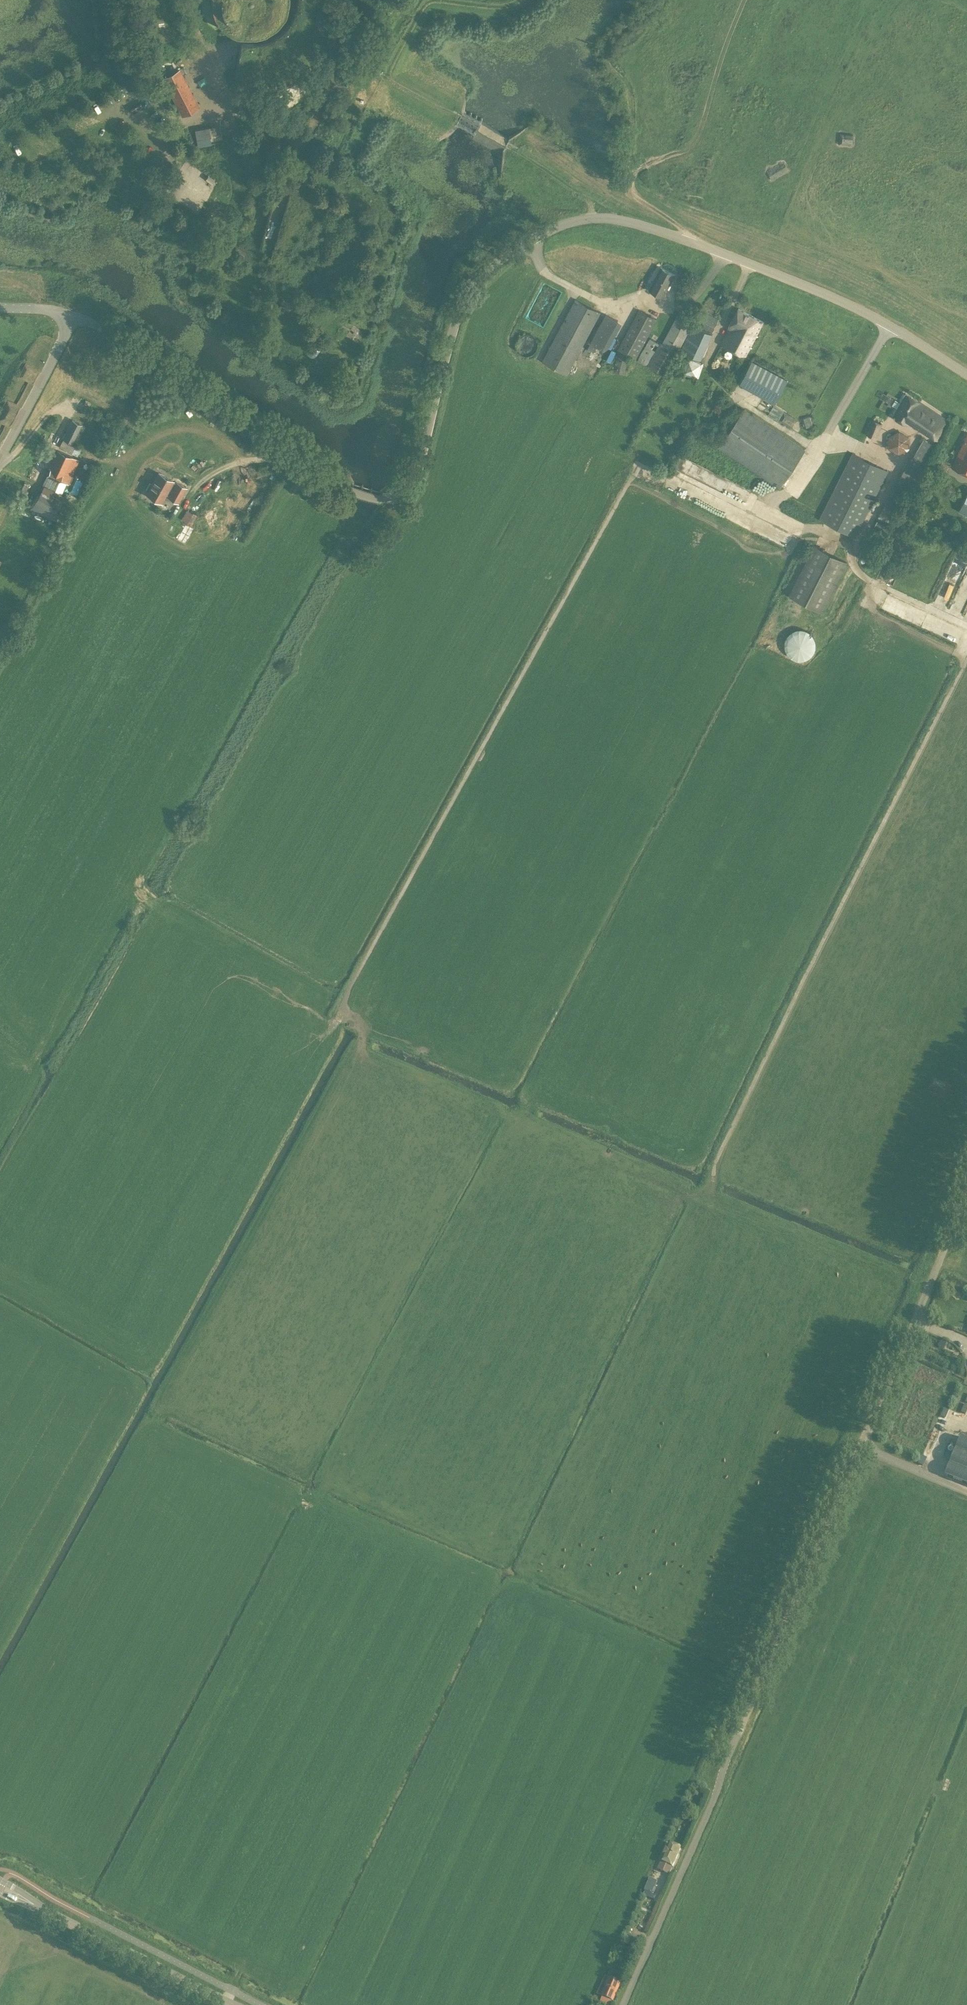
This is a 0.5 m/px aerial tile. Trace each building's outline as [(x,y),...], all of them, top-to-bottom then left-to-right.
[(210,1),(211,5),(212,9),(213,12),(215,18),(216,20),(219,24),(222,27),(224,29),(226,31),(229,33),(232,35),(236,37),(241,38),(246,39),(252,39),(258,39),(261,38),(265,37),(268,35),(272,33),(275,31),(277,29),(280,26),(283,22),(286,18),(288,13),(290,7),(290,0),(210,0),(210,1)] [(382,7),(367,2),(363,14),(378,19),(382,7)] [(343,65),(342,66),(347,70),(353,75),(358,68),(352,64),(347,60),(346,61),(350,64),(347,69),(343,65)] [(179,70),(168,76),(165,77),(183,114),(198,106),(179,70)] [(195,129),(197,140),(212,137),(214,136),(212,137),(210,127),(212,126),(210,126),(195,129)] [(842,138),(842,148),(854,148),(854,138),(842,138)] [(773,184),(789,174),(783,163),(767,173),(773,184)] [(355,238),(340,234),(337,247),(352,250),(355,238)] [(246,252),(232,244),(227,253),(240,262),(246,252)] [(661,267),(650,288),(663,295),(675,274),(661,267)] [(322,275),(321,276),(327,278),(334,281),(337,273),(330,271),(324,268),(324,270),(329,272),(327,277),(322,275)] [(296,300),(283,292),(276,302),(289,311),(296,300)] [(576,299),(543,361),(567,374),(600,312),(576,299)] [(731,328),(723,343),(746,355),(763,322),(738,309),(729,327),(731,328)] [(639,310),(619,348),(636,357),(657,319),(639,310)] [(702,310),(696,323),(713,331),(719,318),(702,310)] [(605,314),(586,350),(593,353),(596,346),(606,351),(621,323),(605,314)] [(660,343),(648,365),(666,374),(693,322),(678,314),(662,344),(660,343)] [(341,334),(353,339),(359,328),(347,322),(341,334)] [(693,323),(681,349),(701,358),(713,333),(693,323)] [(515,342),(515,343),(515,345),(515,346),(516,346),(516,348),(517,349),(517,350),(518,351),(519,352),(520,353),(521,353),(522,354),(523,354),(524,355),(526,355),(527,355),(528,355),(530,354),(531,354),(532,353),(533,353),(534,352),(535,351),(535,350),(536,349),(537,348),(537,346),(537,345),(538,344),(537,343),(537,342),(537,341),(537,340),(536,338),(535,336),(533,335),(532,334),(531,333),(529,333),(528,333),(527,333),(526,333),(525,333),(523,333),(522,333),(521,334),(520,334),(519,335),(518,336),(518,337),(517,338),(516,339),(516,340),(516,341),(515,342)] [(648,365),(660,343),(650,337),(638,359),(648,365)] [(613,367),(612,369),(614,370),(614,372),(624,374),(628,355),(618,353),(617,355),(615,354),(615,357),(617,357),(615,367),(613,367)] [(704,364),(687,358),(681,375),(698,380),(704,364)] [(752,360),(739,383),(775,402),(788,379),(752,360)] [(905,393),(892,415),(908,425),(911,420),(939,439),(941,434),(946,426),(948,420),(905,393)] [(10,426),(15,416),(9,413),(13,406),(6,402),(0,413),(0,421),(10,426)] [(744,409),(719,446),(780,487),(805,450),(744,409)] [(797,421),(785,414),(780,423),(791,430),(797,421)] [(806,429),(815,425),(812,414),(802,418),(806,429)] [(873,418),(867,433),(876,437),(883,422),(873,418)] [(72,420),(59,446),(72,452),(76,444),(75,443),(76,440),(78,441),(80,437),(78,436),(80,433),(81,434),(85,426),(72,420)] [(912,434),(891,430),(887,448),(908,452),(912,434)] [(952,467),(966,473),(966,435),(958,454),(952,467)] [(909,459),(879,515),(892,523),(935,446),(922,438),(912,457),(909,459)] [(43,486),(31,507),(62,523),(77,497),(68,492),(66,496),(61,493),(78,459),(58,450),(42,485),(43,486)] [(853,453),(820,518),(855,536),(888,471),(853,453)] [(943,458),(939,468),(946,472),(951,462),(943,458)] [(169,496),(178,501),(185,487),(177,482),(176,483),(172,481),(173,480),(159,472),(152,484),(150,482),(145,490),(148,491),(147,493),(161,501),(165,493),(169,496)] [(192,523),(197,514),(187,509),(182,518),(192,523)] [(815,546),(790,595),(822,611),(847,562),(815,546)] [(786,630),(787,657),(814,657),(814,630),(786,630)] [(947,1085),(935,1079),(930,1090),(943,1095),(947,1085)] [(961,1437),(945,1476),(966,1485),(966,1439),(961,1437)] [(665,1854),(661,1863),(671,1867),(679,1848),(669,1844),(667,1850),(664,1849),(662,1853),(665,1854)] [(609,1979),(602,1996),(613,2000),(624,1974),(614,1970),(610,1979),(609,1979)]
